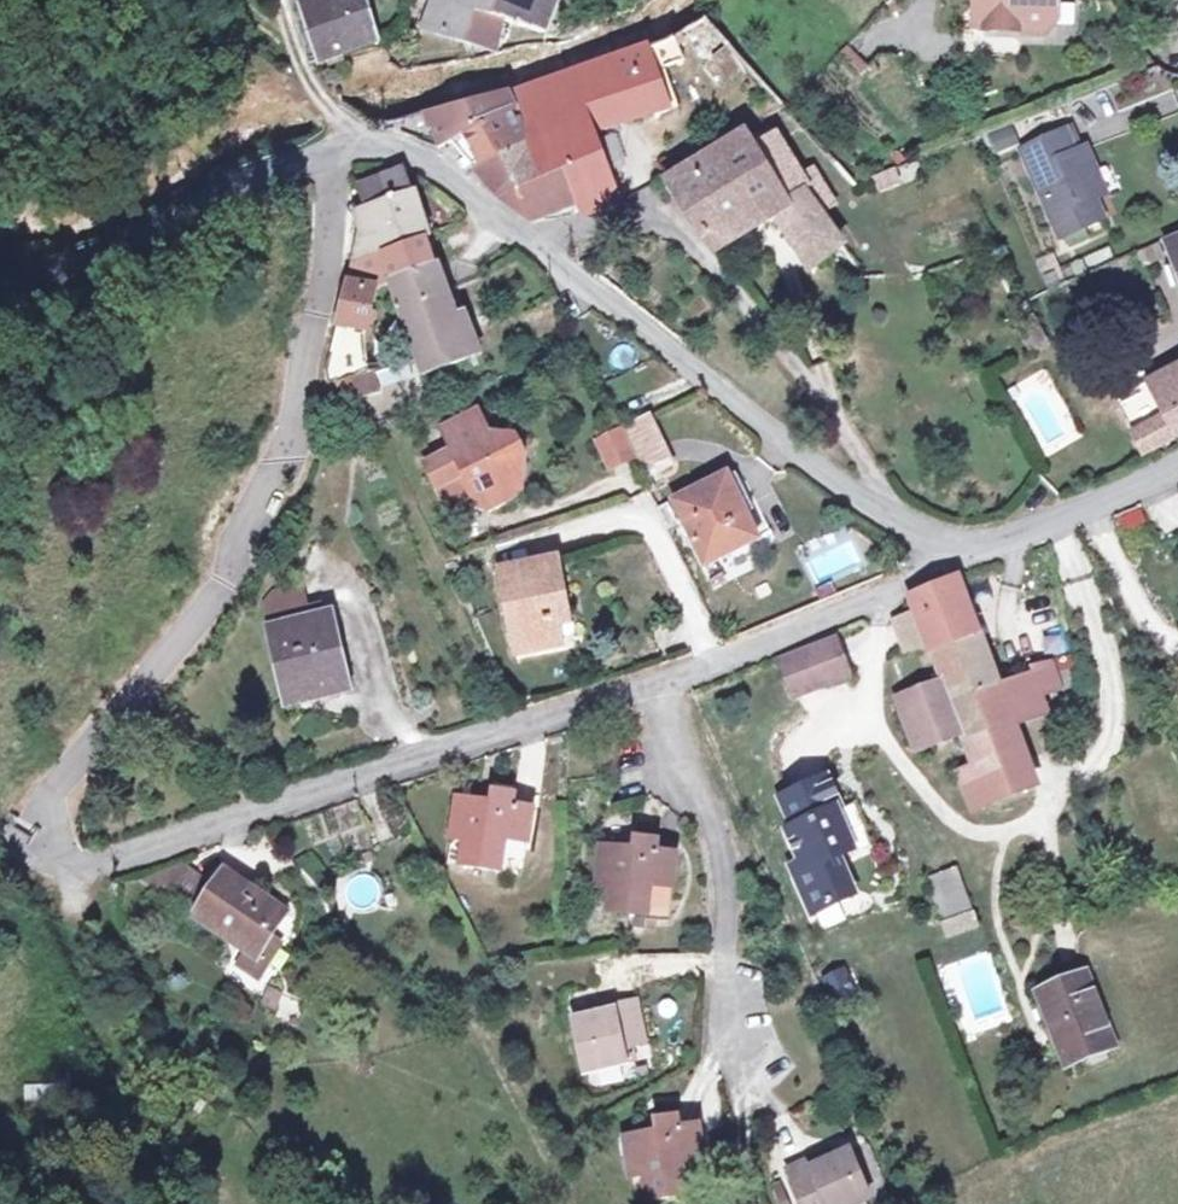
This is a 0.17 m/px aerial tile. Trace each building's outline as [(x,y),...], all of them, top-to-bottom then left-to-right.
[(299,8),(320,69),(376,51),(359,0),(324,0),(299,8)] [(412,38),(428,44),(434,36),(463,48),(477,19),(546,45),(562,0),(427,0),(412,38)] [(971,19),(978,19),(1018,20),(1018,27),(1041,28),(1045,22),(1046,1),(1053,1),(1053,0),(972,0),(971,19)] [(690,26),(679,30),(685,40),(702,66),(709,59),(721,48),(696,20),(690,26)] [(535,78),(506,86),(522,114),(537,138),(558,173),(569,196),(574,208),(616,199),(589,127),(668,101),(659,69),(684,60),(677,43),(685,40),(679,30),(660,41),(632,51),(606,59),(580,65),(535,78)] [(739,67),(721,48),(709,59),(727,79),(739,67)] [(522,114),(506,86),(430,106),(452,137),(522,114)] [(452,137),(430,106),(414,110),(436,141),(452,137)] [(522,114),(452,137),(472,160),(537,138),(522,114)] [(985,135),(991,153),(1015,144),(1009,127),(985,135)] [(1063,131),(1018,148),(1052,236),(1099,219),(1090,198),(1071,151),(1063,131)] [(746,133),(666,180),(693,225),(712,247),(770,208),(785,198),(755,148),(746,133)] [(452,137),(436,141),(461,162),(472,160),(452,137)] [(537,138),(472,160),(461,162),(494,188),(506,185),(522,209),(569,196),(558,173),(537,138)] [(773,138),(755,148),(785,198),(770,208),(805,262),(835,243),(799,188),(773,138)] [(1082,147),(1071,151),(1090,198),(1101,194),(1082,147)] [(878,193),(908,181),(901,164),(871,176),(878,193)] [(404,171),(360,185),(367,212),(355,215),(360,241),(422,223),(404,171)] [(297,197),(313,197),(312,184),(308,184),(297,184),(297,197)] [(433,256),(422,223),(360,241),(348,248),(333,311),(353,315),(363,318),(372,275),(385,271),(433,256)] [(1161,243),(1169,259),(1158,263),(1164,279),(1175,276),(1177,283),(1177,236),(1161,243)] [(433,256),(385,271),(417,369),(477,348),(470,330),(460,333),(433,256)] [(1023,298),(1007,306),(1014,320),(1030,312),(1023,298)] [(353,315),(333,311),(321,363),(319,386),(321,384),(329,382),(340,378),(353,315)] [(1030,312),(1014,320),(1028,347),(1044,338),(1030,312)] [(1119,394),(1137,435),(1164,424),(1166,430),(1177,425),(1177,358),(1140,375),(1144,383),(1119,394)] [(375,369),(378,386),(408,381),(405,364),(375,369)] [(340,378),(329,382),(334,396),(371,383),(367,370),(340,378)] [(480,428),(469,407),(441,421),(452,443),(444,447),(417,461),(439,504),(466,490),(470,499),(481,504),(513,488),(507,477),(512,461),(504,444),(499,447),(490,431),(480,428)] [(645,408),(618,421),(639,468),(667,455),(645,408)] [(452,443),(441,421),(433,425),(444,447),(452,443)] [(615,422),(592,432),(603,458),(625,448),(615,422)] [(508,432),(490,431),(499,447),(504,444),(512,461),(517,449),(508,432)] [(720,470),(669,492),(698,558),(754,534),(741,504),(736,506),(720,470)] [(1140,506),(1113,514),(1119,533),(1146,524),(1140,506)] [(549,555),(496,568),(503,603),(510,602),(521,646),(552,639),(547,614),(561,612),(549,555)] [(953,570),(908,591),(915,607),(925,633),(940,674),(895,691),(915,743),(961,727),(1010,717),(991,668),(953,570)] [(262,600),(255,610),(262,635),(296,625),(287,593),(262,600)] [(915,607),(890,617),(900,643),(925,633),(915,607)] [(262,635),(261,636),(282,710),(348,691),(335,648),(329,649),(319,618),(296,625),(262,635)] [(833,637),(774,661),(789,695),(846,671),(833,637)] [(1057,640),(991,668),(1010,717),(1043,701),(1036,683),(1070,669),(1057,640)] [(1010,717),(961,727),(973,757),(964,760),(977,796),(1031,776),(1018,747),(1021,745),(1010,717)] [(828,776),(785,794),(796,825),(787,828),(803,867),(795,871),(811,911),(855,893),(840,854),(851,849),(834,810),(841,807),(828,776)] [(516,798),(494,791),(490,806),(479,803),(479,799),(458,793),(446,837),(465,842),(460,864),(497,873),(505,840),(524,845),(532,813),(513,809),(516,798)] [(619,851),(598,849),(594,894),(611,895),(611,920),(648,921),(650,891),(671,892),(674,856),(654,855),(655,844),(634,842),(633,854),(619,853),(619,851)] [(273,905),(219,865),(189,905),(240,942),(249,949),(262,933),(267,925),(262,920),(273,905)] [(940,937),(974,930),(961,865),(927,872),(940,937)] [(279,909),(273,905),(262,920),(267,925),(279,909)] [(271,940),(262,933),(249,949),(240,942),(228,957),(249,971),(271,940)] [(822,980),(830,1003),(860,994),(853,970),(822,980)] [(1094,976),(1047,996),(1078,1071),(1125,1051),(1094,976)] [(636,995),(599,1003),(601,1013),(638,1004),(636,995)] [(601,1013),(575,1018),(587,1068),(629,1059),(626,1043),(636,1041),(647,1039),(638,1004),(601,1013)] [(639,1056),(636,1041),(626,1043),(629,1059),(639,1056)] [(205,1078),(196,1071),(188,1081),(198,1089),(205,1078)] [(65,1083),(23,1085),(23,1100),(65,1098),(65,1083)] [(648,1130),(629,1134),(638,1180),(656,1176),(660,1194),(696,1187),(689,1157),(707,1152),(699,1119),(680,1122),(678,1114),(658,1118),(661,1131),(649,1133),(648,1130)] [(784,1155),(788,1166),(833,1147),(829,1137),(784,1155)] [(788,1166),(803,1201),(824,1192),(829,1203),(830,1203),(861,1191),(869,1188),(849,1140),(833,1147),(788,1166)] [(830,1203),(866,1203),(861,1191),(830,1203)] [(803,1201),(804,1203),(829,1203),(824,1192),(803,1201)]
